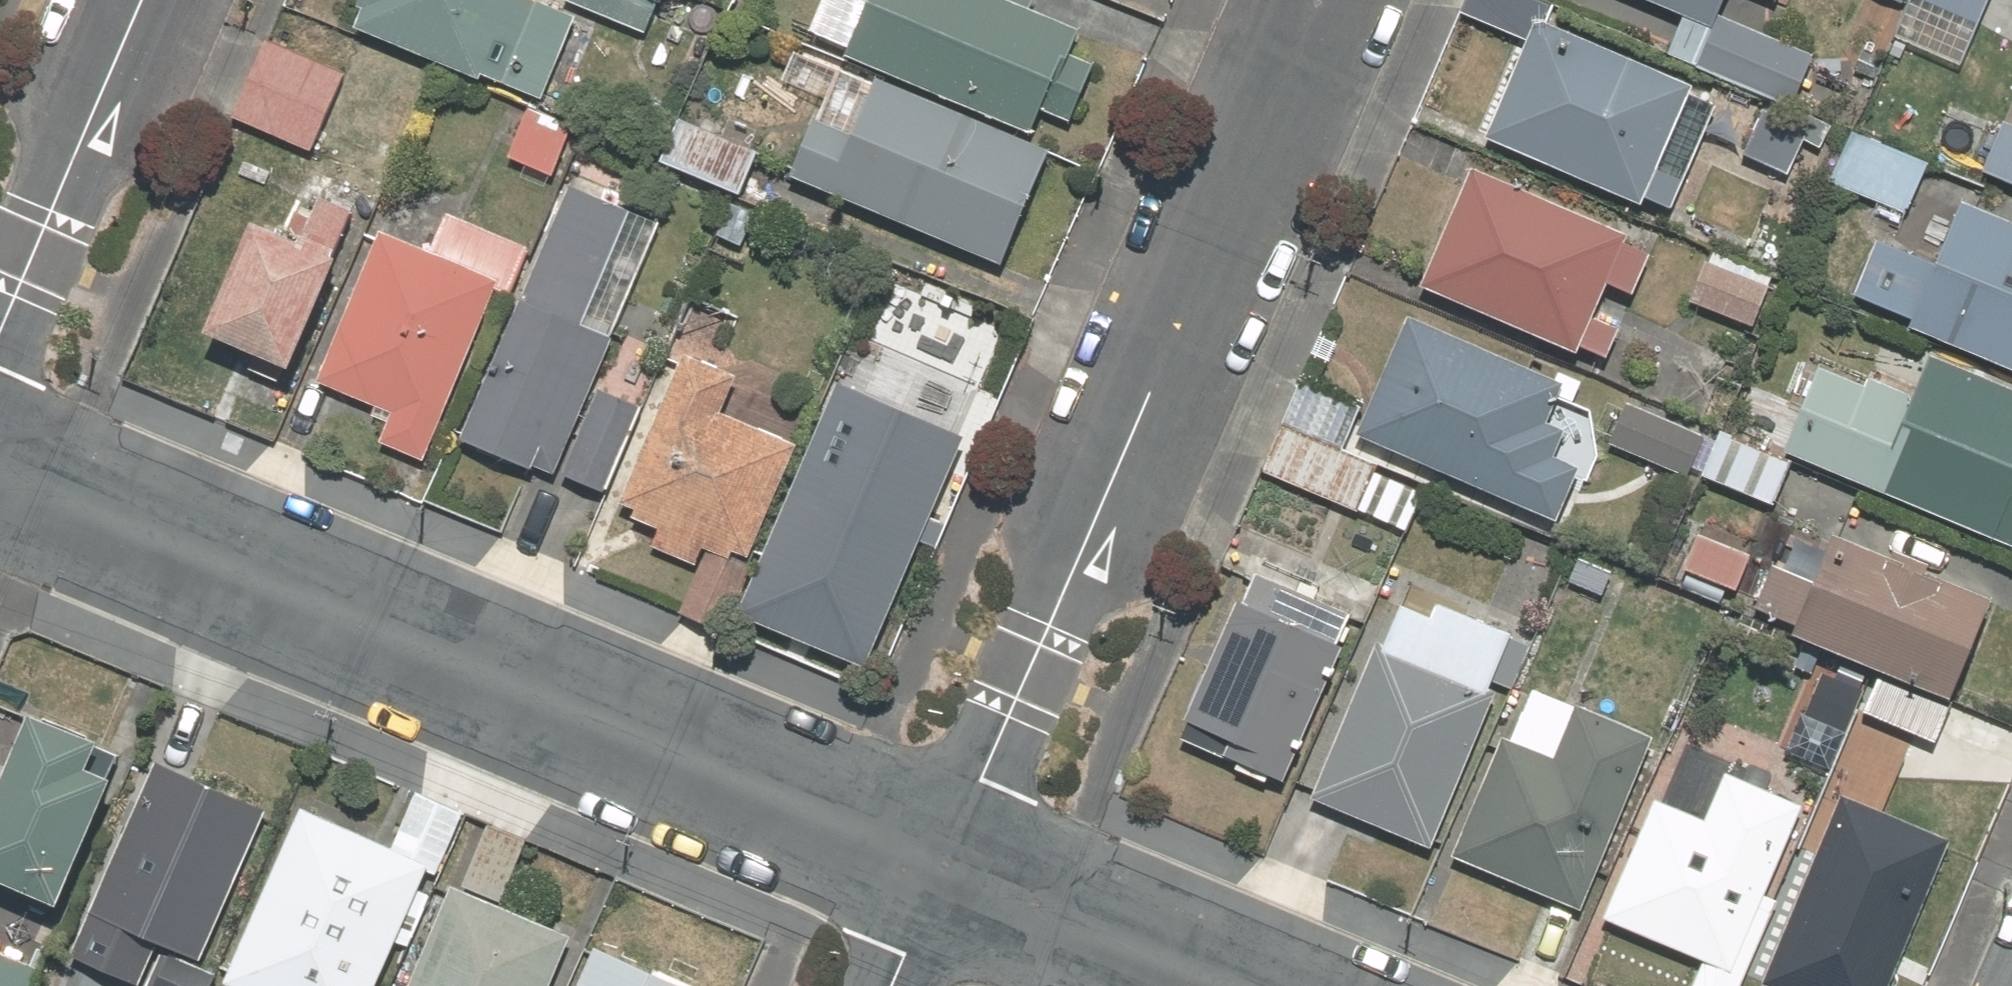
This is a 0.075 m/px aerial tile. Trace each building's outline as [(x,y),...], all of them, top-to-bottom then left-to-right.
[(347,39),(409,67),(519,115),(535,122),(578,24),(527,2),(528,0),(364,0),(347,39)] [(561,6),(642,45),(664,0),(564,0),(561,6)] [(801,35),(841,52),(864,0),(816,0),(801,35)] [(841,52),(835,67),(1051,162),(1098,54),(975,0),(864,0),(841,52)] [(1475,148),(1678,230),(1728,106),(1535,28),(1546,0),(1456,0),(1450,15),(1517,43),(1475,148)] [(1673,28),(1658,66),(1792,121),(1818,57),(1726,19),(1733,0),(1604,0),(1673,28)] [(1776,10),(1780,0),(1750,0),(1776,10)] [(1896,12),(1901,0),(1868,0),(1896,12)] [(1896,40),(1966,69),(1995,0),(1913,0),(1896,40)] [(356,187),(409,67),(347,39),(270,6),(217,126),(356,187)] [(998,283),(1051,162),(835,67),(782,188),(998,283)] [(765,143),(681,111),(660,167),(744,198),(765,143)] [(495,170),(552,195),(559,181),(577,140),(535,122),(519,115),(495,170)] [(1804,134),(1754,115),(1734,165),(1784,185),(1804,134)] [(1986,183),(2011,194),(2011,119),(1986,183)] [(1924,166),(1847,134),(1824,188),(1901,221),(1924,166)] [(1465,167),(1410,303),(1597,379),(1652,243),(1465,167)] [(441,449),(602,520),(652,408),(616,391),(639,343),(609,329),(657,226),(559,181),(552,195),(529,247),(441,449)] [(291,390),(364,224),(302,197),(282,242),(253,229),(200,350),(291,390)] [(1955,203),(1932,259),(1870,234),(1838,312),(1922,346),(2011,383),(2011,227),(1955,203)] [(353,449),(427,481),(441,449),(529,247),(441,208),(422,250),(375,229),(304,392),(366,419),(353,449)] [(1776,281),(1703,250),(1679,308),(1752,338),(1776,281)] [(1354,405),(1300,383),(1262,477),(1411,537),(1431,490),(1550,539),(1604,406),(1389,318),(1354,405)] [(695,567),(672,620),(719,640),(804,445),(719,408),(738,365),(682,340),(652,408),(602,520),(600,525),(695,567)] [(1922,346),(1902,395),(1828,365),(1788,463),(2011,554),(2011,383),(1922,346)] [(846,350),(804,445),(719,640),(876,709),(1004,419),(846,350)] [(1709,436),(1625,399),(1603,450),(1687,487),(1709,436)] [(1793,468),(1719,434),(1695,486),(1769,520),(1793,468)] [(1768,548),(1698,520),(1671,585),(1741,613),(1768,548)] [(1957,708),(2001,601),(1830,532),(1813,572),(1777,557),(1750,624),(1957,708)] [(1286,748),(1299,753),(1353,621),(1243,576),(1175,744),(1271,783),(1286,748)] [(1429,861),(1521,637),(1427,599),(1423,609),(1392,596),(1305,810),(1429,861)] [(1443,863),(1585,922),(1661,736),(1518,678),(1443,863)] [(0,767),(0,873),(50,896),(113,756),(97,748),(101,737),(28,704),(0,767)] [(267,808),(224,789),(155,758),(68,952),(137,983),(157,938),(200,957),(267,808)] [(1768,929),(1765,908),(1809,799),(1726,765),(1709,808),(1664,789),(1612,915),(1704,952),(1690,985),(1745,985),(1768,929)] [(1758,981),(1769,985),(1900,985),(1959,839),(1836,789),(1758,981)] [(392,845),(300,803),(219,978),(238,985),(367,985),(420,871),(436,877),(463,809),(414,790),(392,845)] [(525,839),(488,823),(463,883),(501,898),(525,839)] [(570,930),(449,881),(406,985),(548,985),(570,930)] [(592,941),(574,985),(701,985),(592,941)] [(162,949),(145,985),(207,985),(214,972),(162,949)] [(0,951),(0,985),(30,985),(38,968),(0,951)]
